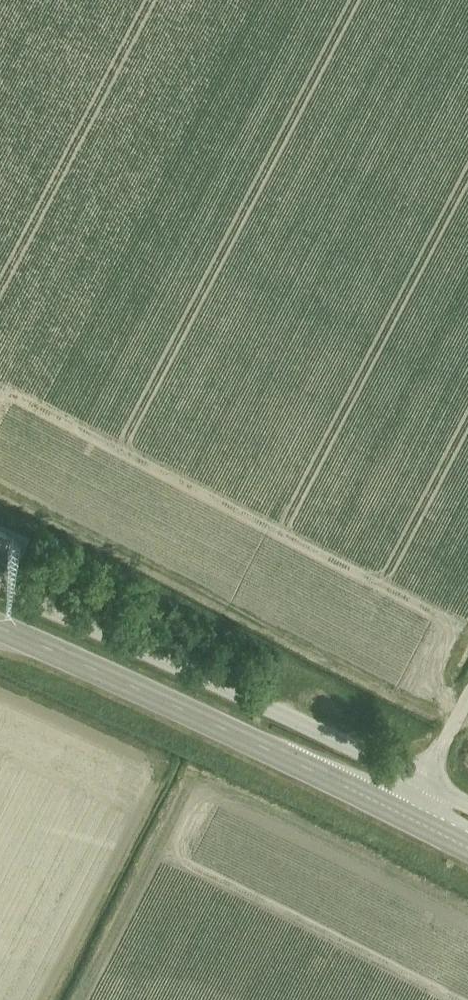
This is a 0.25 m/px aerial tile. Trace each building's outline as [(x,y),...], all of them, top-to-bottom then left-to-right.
[(4,545),(8,534),(0,530),(0,543),(4,545)]
